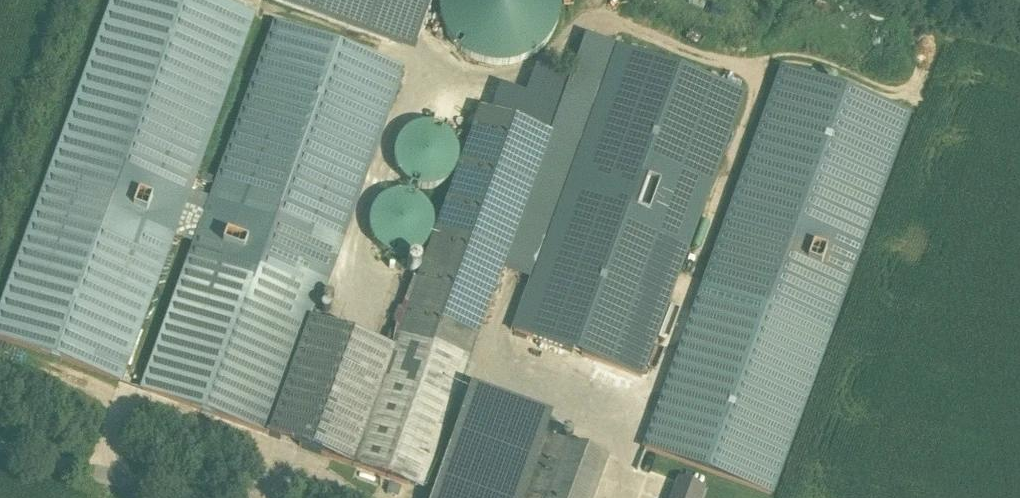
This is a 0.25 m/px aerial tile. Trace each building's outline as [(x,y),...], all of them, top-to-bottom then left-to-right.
[(206,0),(115,0),(0,317),(0,341),(119,384),(173,236),(189,194),(253,17),(206,0)] [(414,53),(433,0),(269,0),(414,53)] [(440,17),(444,28),(449,39),(457,48),(466,56),(476,61),(487,65),(499,66),(511,65),(523,62),(533,56),(542,49),(550,40),(556,30),(559,18),(561,6),(560,0),(440,0),(439,5),(440,17)] [(270,436),(310,326),(402,72),(276,26),(212,202),(196,245),(144,390),(270,436)] [(745,98),(618,52),(517,330),(644,375),(745,98)] [(908,116),(782,71),(645,452),(771,497),(908,116)] [(481,112),(399,337),(455,358),(468,362),(550,137),(481,112)] [(456,170),(458,158),(456,146),(449,135),(438,129),(426,127),(414,129),(404,136),(397,147),(395,159),(398,171),(405,181),(415,188),(427,190),(440,187),(450,180),(456,170)] [(189,194),(173,236),(196,245),(212,202),(189,194)] [(406,196),(394,196),(382,201),(373,211),(368,223),(369,235),(374,247),(384,256),(397,260),(410,259),(421,252),(429,242),(433,230),(431,217),(425,207),(416,200),(406,196)] [(393,356),(310,326),(270,436),(352,466),(393,356)] [(455,358),(399,337),(393,356),(352,466),(408,487),(455,358)] [(470,409),(437,497),(603,497),(616,462),(470,409)] [(679,485),(674,497),(700,497),(701,494),(679,485)]
